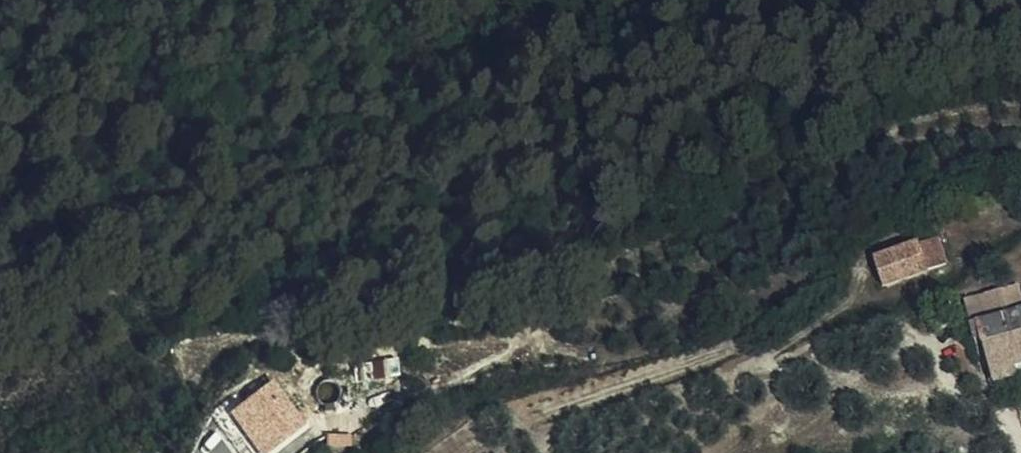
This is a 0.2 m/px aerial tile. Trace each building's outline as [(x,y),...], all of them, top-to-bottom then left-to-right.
[(947,265),(938,241),(875,263),(884,287),(927,272),(947,265)] [(1018,290),(987,299),(988,303),(993,321),(985,323),(977,325),(978,332),(970,334),(973,344),(981,342),(993,385),(1017,378),(1013,368),(1020,365),(1020,302),(1018,290)] [(723,292),(717,293),(718,304),(725,302),(723,292)] [(993,321),(988,303),(980,305),(985,323),(993,321)] [(969,328),(970,334),(978,332),(977,325),(969,328)] [(256,438),(276,423),(291,412),(269,383),(229,414),(241,428),(246,425),(256,438)] [(265,452),(266,452),(285,436),(276,423),(256,438),(255,440),(265,452)] [(252,442),(255,440),(256,438),(246,425),(241,428),(252,442)] [(342,446),(343,437),(329,436),(329,447),(342,448),(342,446)] [(353,437),(343,437),(342,446),(353,446),(353,437)]
